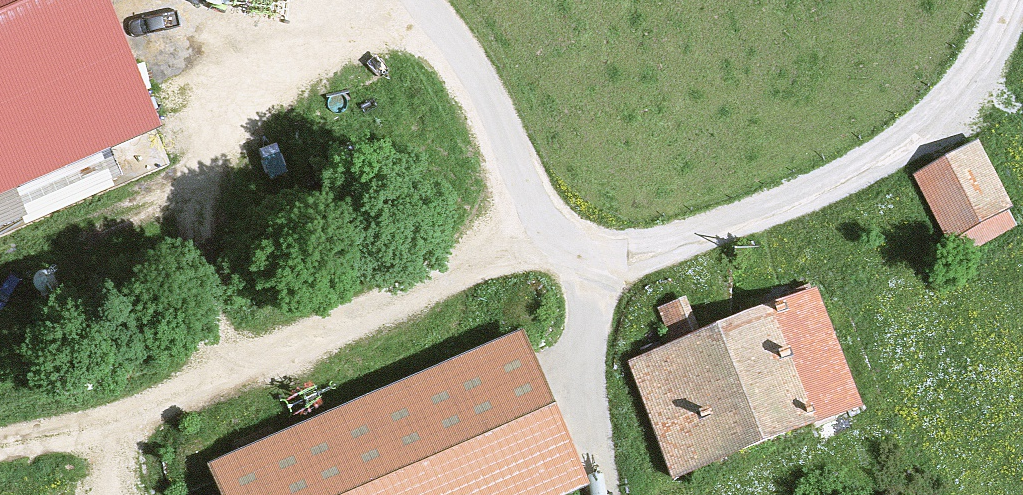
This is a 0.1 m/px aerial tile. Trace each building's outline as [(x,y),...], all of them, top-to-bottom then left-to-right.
[(134,133),(81,0),(0,0),(0,186),(134,133)] [(973,150),(910,181),(953,267),(1015,236),(973,150)] [(620,353),(653,480),(844,430),(811,303),(620,353)] [(193,451),(210,494),(581,494),(518,329),(193,451)]
